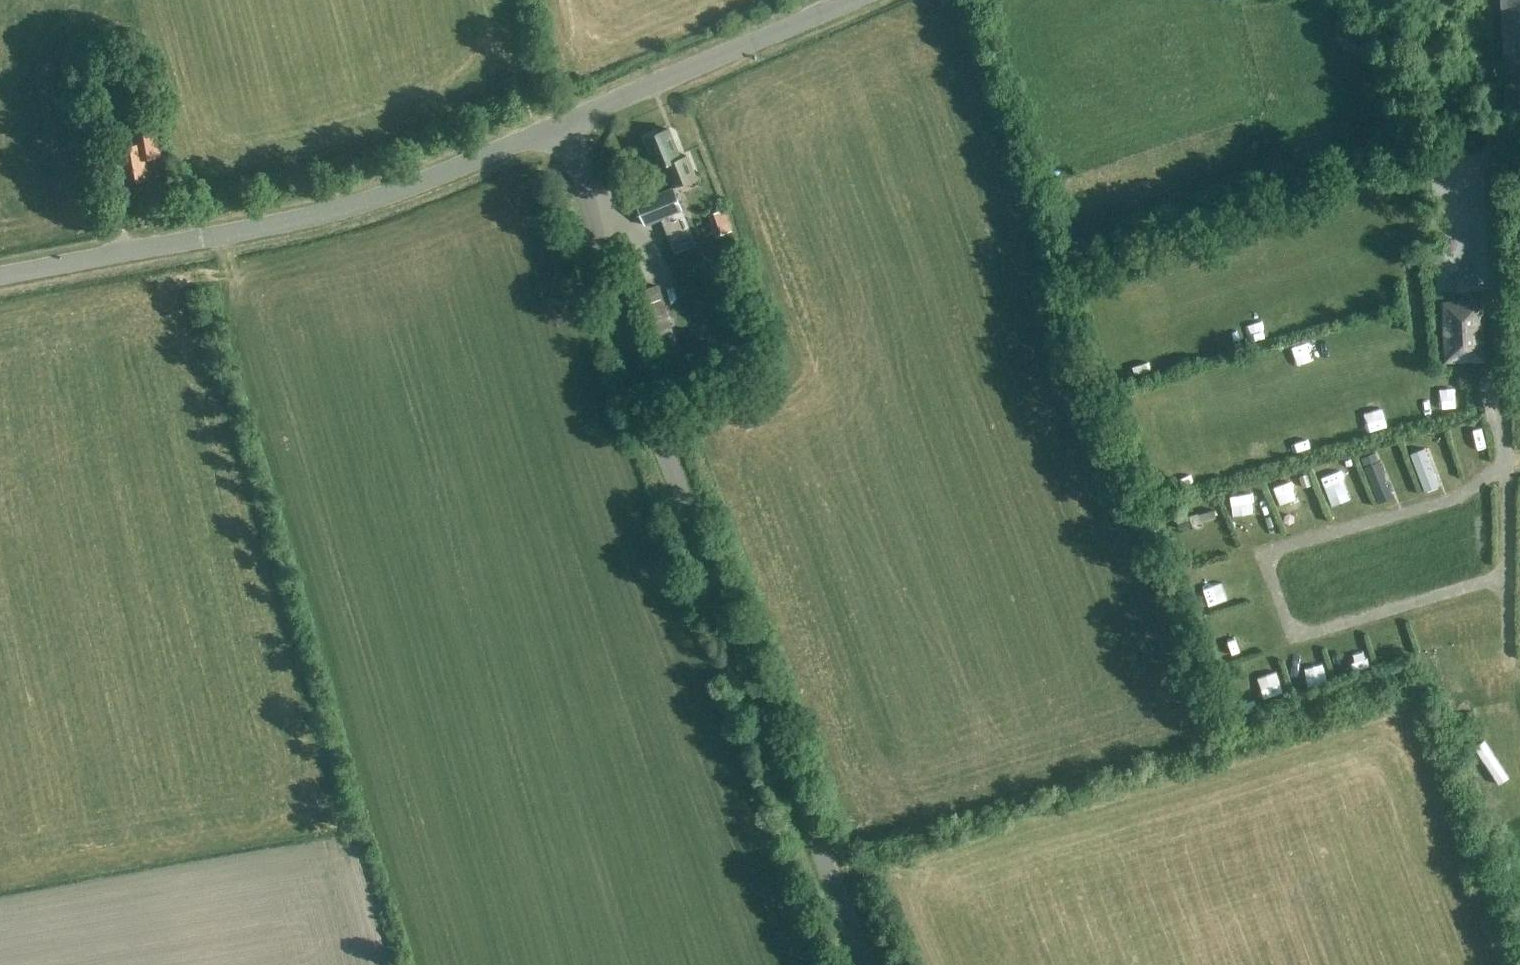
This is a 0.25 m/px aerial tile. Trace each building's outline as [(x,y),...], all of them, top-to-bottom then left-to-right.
[(1508,118),(1519,117),(1519,0),(1503,0),(1508,118)] [(129,145),(115,148),(121,183),(148,178),(144,158),(160,155),(155,126),(126,131),(129,145)] [(647,138),(664,180),(668,189),(696,177),(694,172),(695,171),(688,152),(679,156),(668,129),(647,138)] [(1472,143),(1432,148),(1442,238),(1439,238),(1441,255),(1432,256),(1435,284),(1488,278),(1472,143)] [(663,218),(676,250),(694,243),(682,212),(684,211),(674,187),(636,202),(645,225),(663,218)] [(640,293),(661,362),(682,354),(660,285),(640,293)] [(1486,361),(1483,301),(1441,303),(1444,363),(1486,361)] [(667,365),(669,374),(676,372),(674,363),(667,365)] [(1422,438),(1406,444),(1420,485),(1436,480),(1422,438)] [(1240,556),(1189,573),(1198,598),(1248,580),(1240,556)] [(1237,682),(1241,698),(1257,693),(1253,677),(1237,682)]
